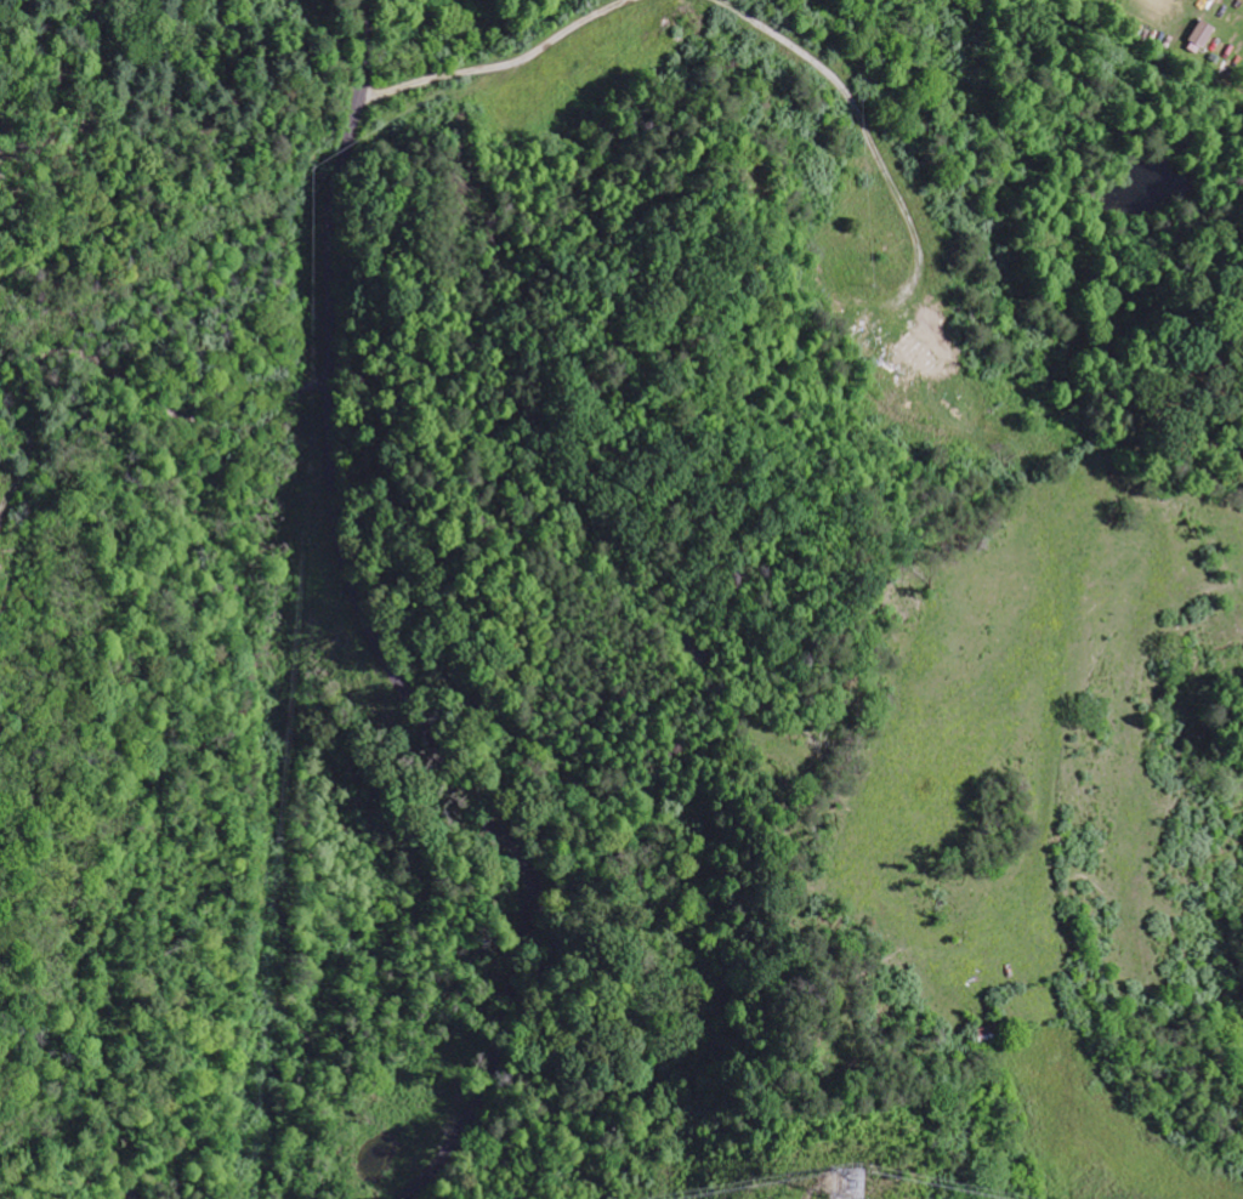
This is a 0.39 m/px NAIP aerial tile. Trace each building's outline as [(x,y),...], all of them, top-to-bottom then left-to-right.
[(1191,39),(1205,48),(1218,27),(1203,19),(1191,39)] [(914,335),(932,352),(939,344),(920,328),(914,335)]
